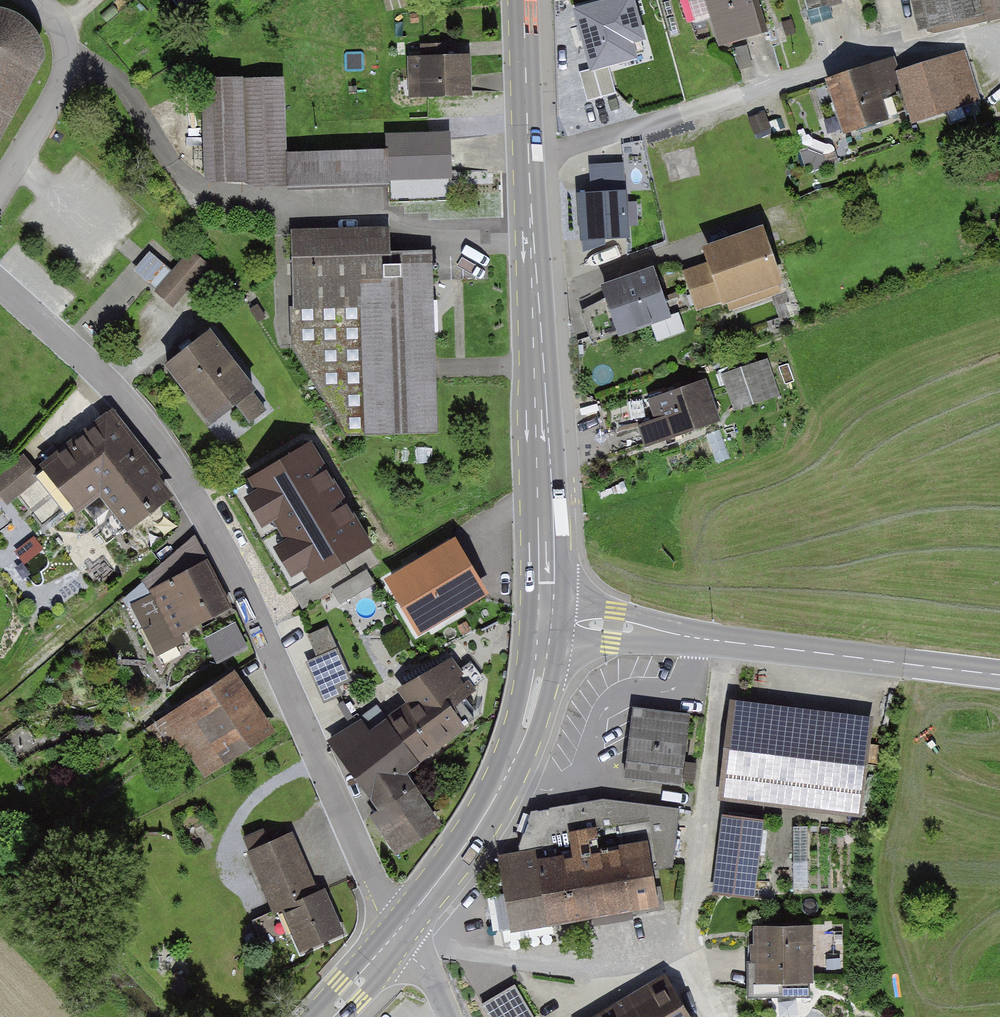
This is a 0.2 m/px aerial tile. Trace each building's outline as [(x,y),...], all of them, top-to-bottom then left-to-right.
[(631,0),(617,0),(577,11),(593,68),(607,64),(621,60),(617,45),(642,38),(631,0)] [(690,6),(703,2),(718,53),(770,38),(758,0),(688,0),(690,6)] [(806,14),(851,0),(802,0),(806,14)] [(919,40),(999,21),(999,0),(909,0),(919,40)] [(44,55),(43,43),(34,22),(18,10),(0,4),(0,135),(44,55)] [(964,53),(898,75),(902,87),(897,88),(911,129),(982,106),(964,53)] [(467,58),(405,60),(406,100),(468,98),(467,58)] [(893,61),(820,85),(839,139),(887,123),(877,95),(897,88),(902,87),(898,75),(893,61)] [(616,93),(607,64),(593,68),(579,72),(587,101),(616,93)] [(283,78),(203,79),(205,181),(246,181),(257,184),(386,182),(385,151),(285,153),(283,78)] [(384,137),(385,151),(386,182),(448,180),(446,134),(384,137)] [(625,164),(588,166),(590,194),(575,195),(579,243),(630,240),(625,164)] [(389,226),(285,230),(289,343),(357,446),(444,442),(436,249),(390,250),(389,226)] [(714,269),(687,278),(697,307),(776,280),(760,232),(708,250),(714,269)] [(191,252),(155,293),(173,308),(209,267),(191,252)] [(149,253),(134,271),(156,289),(171,271),(149,253)] [(652,271),(604,287),(611,305),(582,315),(592,342),(668,315),(652,271)] [(204,332),(157,368),(203,427),(250,391),(204,332)] [(764,362),(730,373),(741,406),(775,394),(764,362)] [(701,382),(651,399),(657,418),(640,423),(647,445),(714,422),(701,382)] [(241,401),(251,418),(270,406),(259,390),(241,401)] [(111,410),(38,468),(74,514),(97,496),(120,533),(174,490),(111,410)] [(313,442),(246,481),(253,494),(243,500),(262,531),(273,525),(284,544),(274,550),(291,580),(304,573),(311,585),(375,548),(313,442)] [(0,471),(0,502),(5,508),(40,482),(21,456),(0,471)] [(481,591),(452,544),(391,580),(420,627),(481,591)] [(202,563),(149,593),(174,639),(228,609),(202,563)] [(373,581),(366,570),(334,590),(340,600),(373,581)] [(237,618),(206,634),(220,661),(251,645),(237,618)] [(327,627),(308,635),(318,658),(308,662),(325,700),(340,693),(336,685),(350,679),(327,627)] [(474,700),(444,662),(405,686),(417,702),(371,735),(361,719),(331,738),(374,792),(406,843),(436,823),(421,802),(417,804),(398,775),(474,718),(465,707),(474,700)] [(231,678),(148,731),(166,759),(180,750),(201,783),(270,738),(231,678)] [(868,717),(726,703),(716,803),(858,817),(868,717)] [(687,718),(630,711),(621,780),(678,788),(687,718)] [(530,813),(513,857),(565,847),(562,830),(592,825),(596,849),(639,841),(644,871),(676,867),(680,810),(601,803),(530,813)] [(762,822),(721,817),(712,894),(752,899),(762,822)] [(495,860),(508,931),(650,905),(644,871),(639,841),(596,849),(592,825),(562,830),(565,847),(513,857),(495,860)] [(297,950),(342,931),(322,883),(315,886),(292,831),(247,850),(275,916),(282,913),(297,950)] [(813,927),(745,928),(746,982),(814,981),(813,927)] [(663,974),(589,1016),(688,1016),(663,974)] [(513,985),(481,1004),(489,1016),(532,1016),(513,985)]
